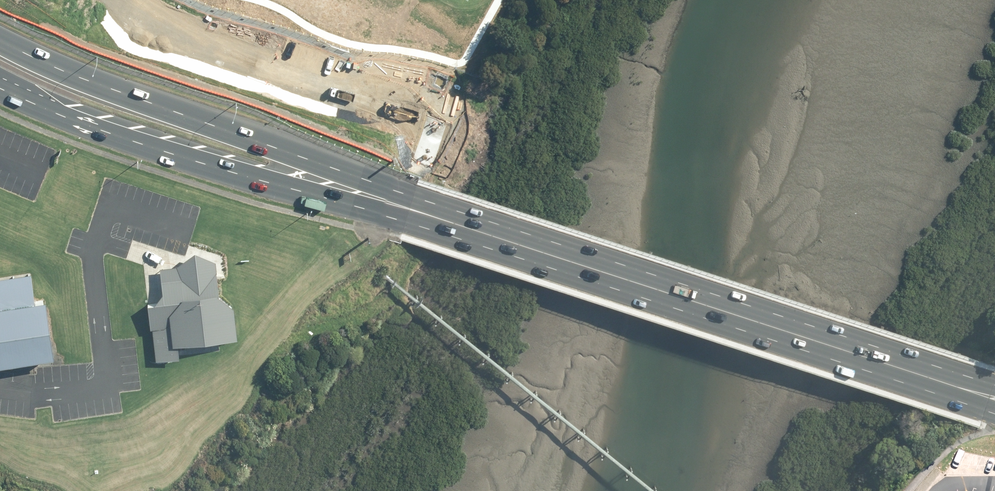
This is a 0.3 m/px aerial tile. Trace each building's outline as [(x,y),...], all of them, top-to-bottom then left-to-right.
[(150,303),(158,358),(185,354),(184,344),(241,336),(237,305),(222,294),(217,261),(198,251),(178,266),(163,268),(167,301),(150,303)] [(58,355),(50,299),(37,301),(34,275),(0,279),(0,363),(58,355)]
